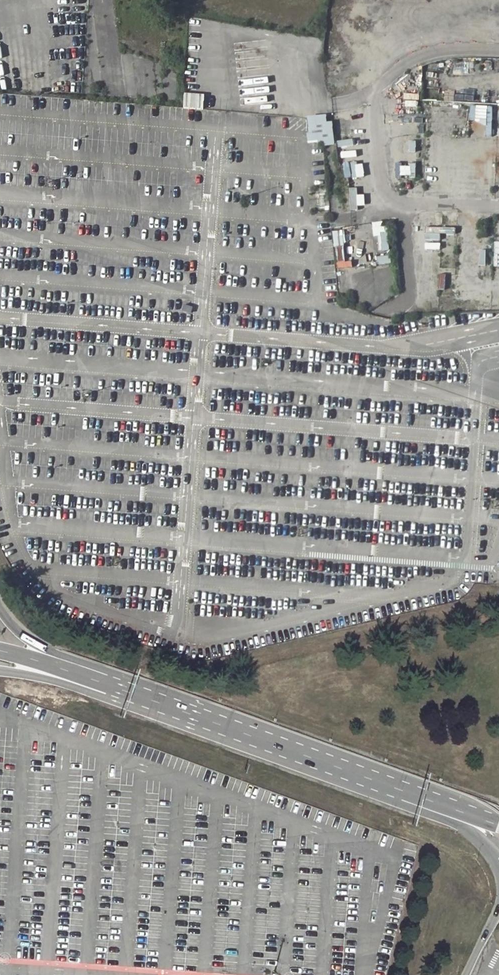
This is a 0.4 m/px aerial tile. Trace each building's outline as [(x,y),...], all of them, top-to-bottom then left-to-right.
[(345,262),(343,267),(357,272),(359,266),(345,262)] [(376,284),(374,290),(383,293),(385,287),(376,284)]
